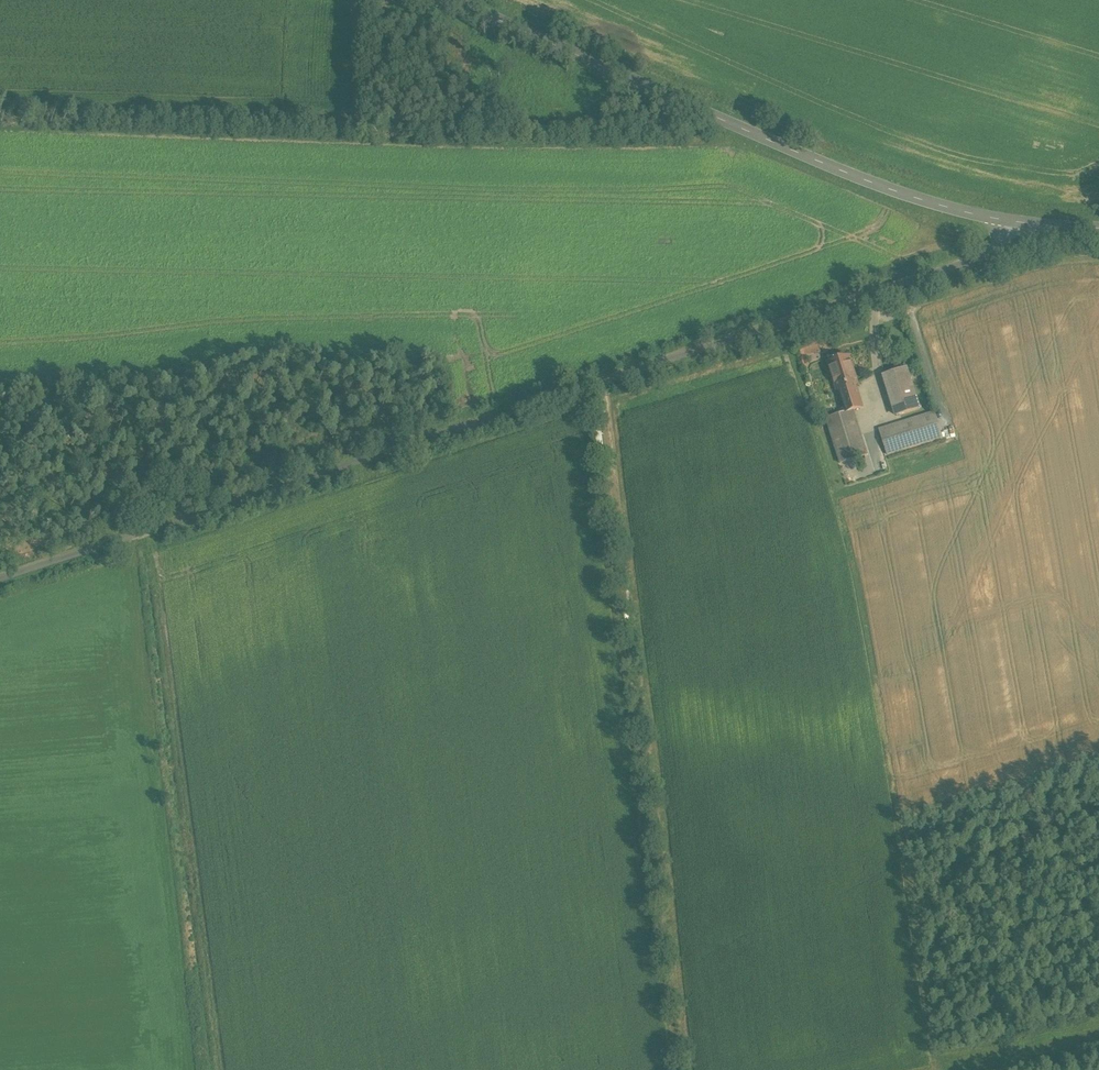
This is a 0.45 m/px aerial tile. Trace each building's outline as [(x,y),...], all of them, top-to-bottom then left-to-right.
[(818,342),(799,346),(802,358),(821,354),(818,342)] [(844,400),(847,411),(848,412),(854,410),(862,408),(855,385),(858,384),(849,357),(829,364),(837,390),(842,388),(846,399),(844,400)] [(905,368),(884,375),(897,416),(918,409),(905,368)] [(868,455),(854,410),(848,412),(847,411),(846,412),(847,412),(827,419),(842,463),(868,455)] [(934,412),(880,430),(887,455),(942,437),(934,412)]
